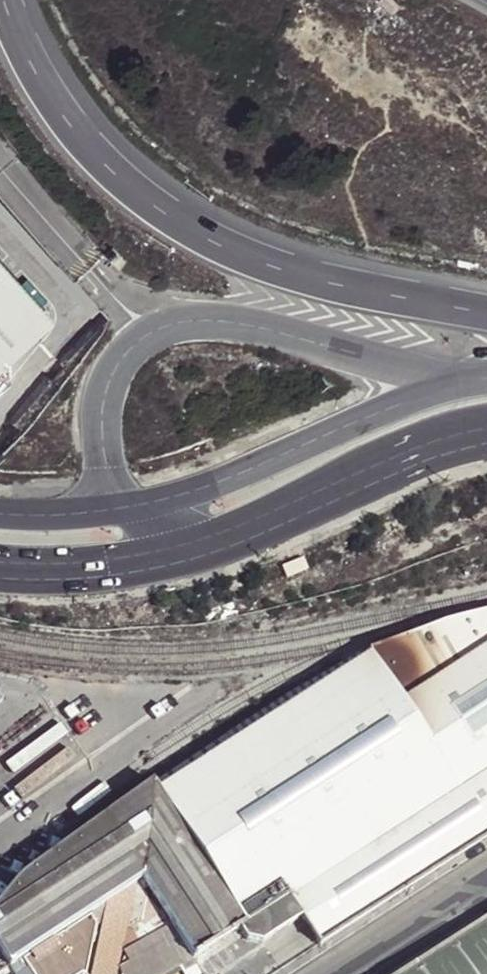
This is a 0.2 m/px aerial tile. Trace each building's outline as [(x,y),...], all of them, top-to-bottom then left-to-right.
[(51,332),(59,326),(0,258),(0,274),(51,332)] [(51,332),(0,274),(0,377),(51,332)] [(11,966),(76,925),(106,906),(135,887),(139,885),(143,882),(193,959),(207,950),(232,935),(245,927),(287,899),(289,898),(311,932),(319,944),(486,836),(486,610),(444,621),(369,650),(356,653),(307,683),(154,782),(19,878),(0,905),(0,951),(11,966)] [(139,885),(135,887),(106,906),(93,972),(93,973),(116,973),(118,967),(122,973),(170,973),(183,966),(186,970),(197,964),(193,959),(143,882),(139,885)] [(297,917),(287,899),(245,927),(250,937),(255,940),(261,942),(297,917)] [(106,906),(76,925),(91,952),(75,962),(82,973),(93,972),(106,906)] [(398,973),(486,973),(486,917),(398,973)] [(76,925),(11,966),(16,973),(18,973),(27,968),(31,973),(80,973),(82,973),(75,962),(91,952),(76,925)] [(197,964),(186,970),(183,966),(170,973),(202,973),(203,973),(197,964)]
